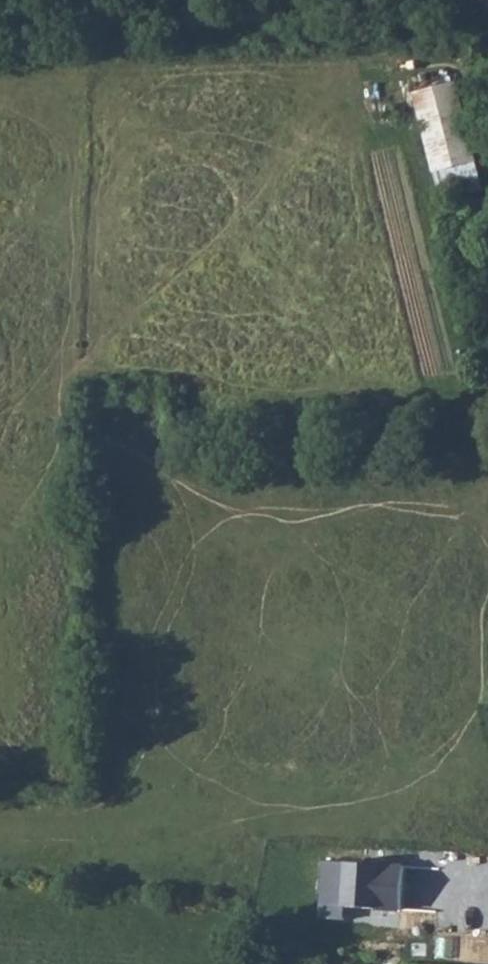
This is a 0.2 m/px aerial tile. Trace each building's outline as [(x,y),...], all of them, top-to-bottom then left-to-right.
[(457,82),(413,92),(442,203),(485,192),(457,82)] [(399,910),(402,866),(318,860),(314,918),(342,920),(343,906),(399,910)]
